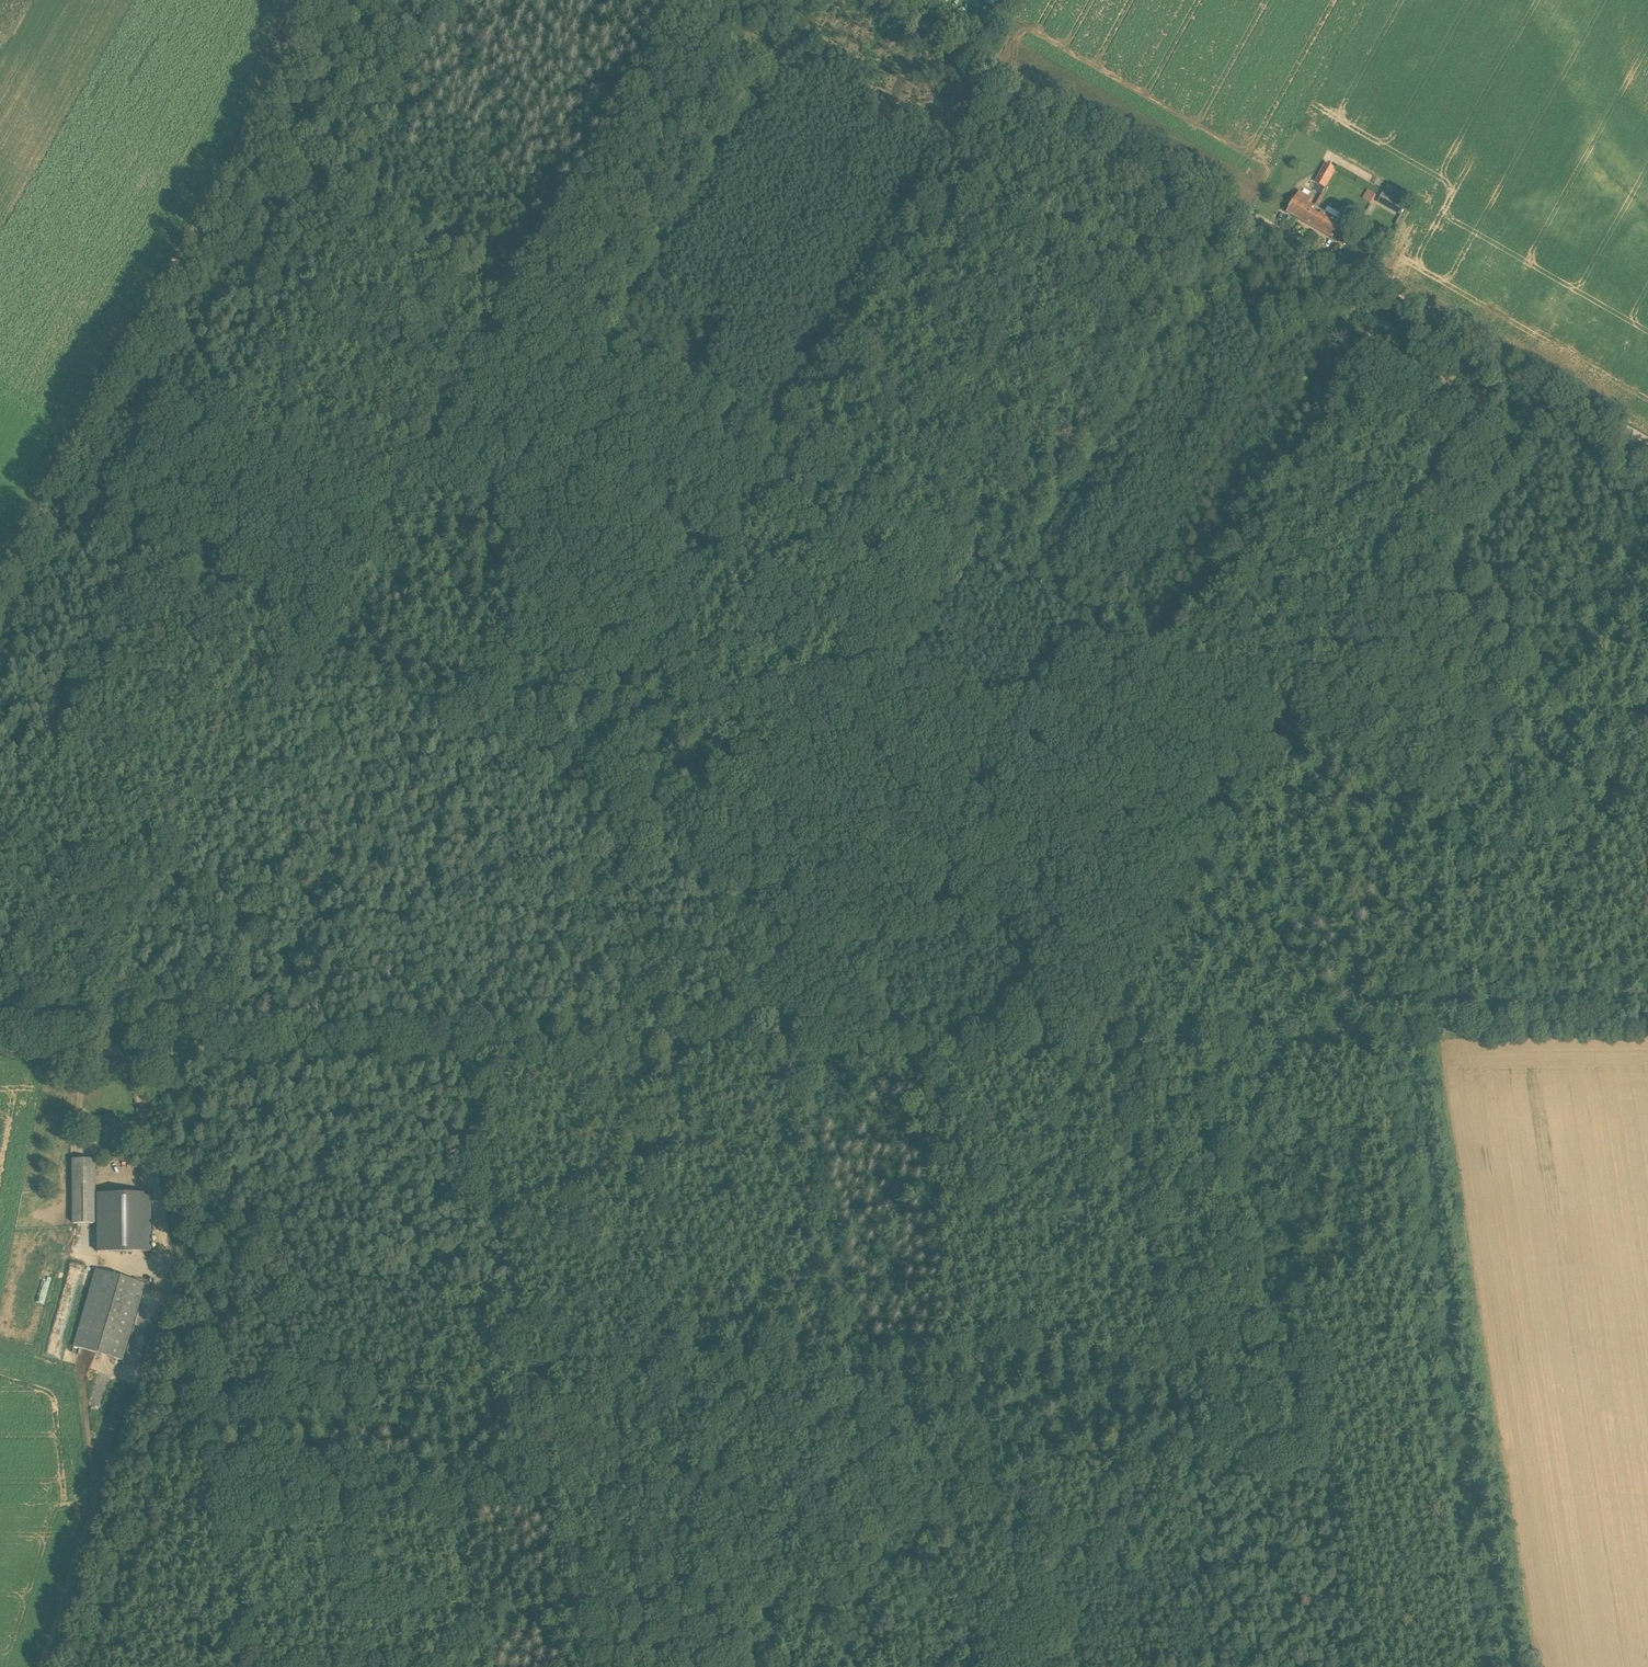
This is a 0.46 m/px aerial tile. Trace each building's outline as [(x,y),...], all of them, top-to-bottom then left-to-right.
[(1336,169),(1326,163),(1316,182),(1326,188),(1336,169)] [(1372,203),(1378,193),(1369,188),(1363,198),(1372,203)] [(1409,202),(1386,189),(1380,200),(1403,213),(1409,202)] [(1309,203),(1312,198),(1300,192),(1288,212),(1345,245),(1354,230),(1309,203)] [(1384,250),(1388,242),(1379,238),(1375,246),(1384,250)] [(94,1160),(73,1160),(74,1224),(95,1224),(94,1160)] [(151,1194),(98,1194),(98,1252),(151,1251),(151,1194)] [(146,1284),(96,1269),(73,1346),(123,1361),(146,1284)]
